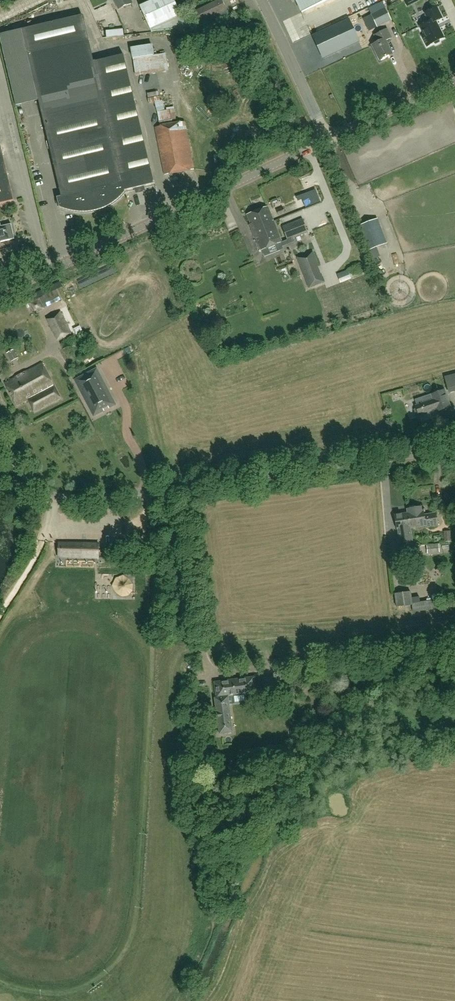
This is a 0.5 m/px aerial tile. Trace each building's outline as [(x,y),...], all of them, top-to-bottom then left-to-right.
[(119,9),(132,4),(130,0),(115,0),(119,9)] [(140,6),(150,29),(152,32),(189,27),(183,14),(181,15),(175,0),(154,0),(140,6)] [(190,0),(182,0),(180,1),(185,10),(193,7),(190,0)] [(194,12),(199,23),(210,18),(211,21),(228,13),(222,0),(219,0),(194,12)] [(302,13),(329,0),(296,0),(302,13)] [(442,19),(437,7),(425,13),(429,20),(428,22),(420,26),(424,35),(422,36),(427,47),(434,43),(436,45),(440,43),(440,40),(444,38),(436,22),(442,19)] [(371,15),(377,26),(391,19),(385,8),(371,15)] [(124,193),(124,192),(154,185),(153,183),(152,183),(124,55),(94,62),(83,15),(23,29),(62,197),(58,198),(60,207),(58,208),(66,211),(75,213),(84,213),(93,212),(102,209),(110,205),(118,200),(124,193)] [(349,19),(313,36),(323,58),(359,41),(349,19)] [(392,39),(387,29),(375,35),(378,42),(372,45),(380,61),(393,55),(386,41),(392,39)] [(152,44),(131,48),(136,76),(169,71),(166,53),(154,55),(152,44)] [(157,112),(159,122),(172,120),(172,119),(176,118),(175,110),(171,110),(157,112)] [(185,122),(155,127),(165,175),(195,169),(185,122)] [(14,200),(0,142),(0,204),(14,200)] [(316,190),(297,197),(298,201),(303,199),(306,207),(320,201),(316,190)] [(255,233),(275,225),(268,207),(248,215),(255,233)] [(308,232),(303,219),(283,227),(288,240),(308,232)] [(387,243),(378,219),(359,227),(369,251),(387,243)] [(15,239),(11,224),(2,226),(1,223),(0,224),(0,242),(15,239)] [(275,225),(255,233),(262,251),(282,242),(275,225)] [(313,252),(297,258),(309,289),(326,283),(323,276),(322,277),(318,267),(319,267),(313,252)] [(59,311),(46,318),(59,341),(72,333),(59,311)] [(13,350),(7,354),(12,362),(18,358),(13,350)] [(28,400),(35,412),(61,398),(42,363),(4,384),(16,407),(28,400)] [(97,370),(75,381),(91,410),(94,417),(104,412),(103,410),(108,407),(109,409),(115,406),(97,370)] [(415,409),(414,410),(416,415),(417,415),(418,415),(419,416),(436,410),(437,411),(438,412),(450,408),(444,391),(432,395),(433,397),(427,398),(428,402),(415,406),(416,408),(415,409)] [(408,507),(409,510),(407,510),(407,514),(410,529),(425,526),(426,528),(438,526),(435,514),(424,516),(423,507),(416,509),(415,506),(408,507)] [(410,529),(407,514),(395,516),(397,531),(398,531),(399,538),(393,539),(396,552),(402,551),(401,544),(412,542),(410,529)] [(59,543),(59,557),(99,558),(99,544),(59,543)] [(440,553),(439,544),(426,545),(427,554),(440,553)] [(398,607),(413,605),(412,592),(396,594),(398,607)] [(265,695),(277,694),(278,698),(288,697),(287,686),(277,688),(275,676),(263,677),(265,689),(265,695)] [(232,696),(232,697),(256,693),(254,678),(224,681),(226,697),(232,696)] [(226,697),(224,681),(214,682),(216,699),(215,699),(220,735),(233,733),(228,697),(232,697),(232,696),(226,697)] [(271,773),(269,776),(270,779),(273,781),(276,780),(278,777),(277,774),(274,772),(271,773)]
